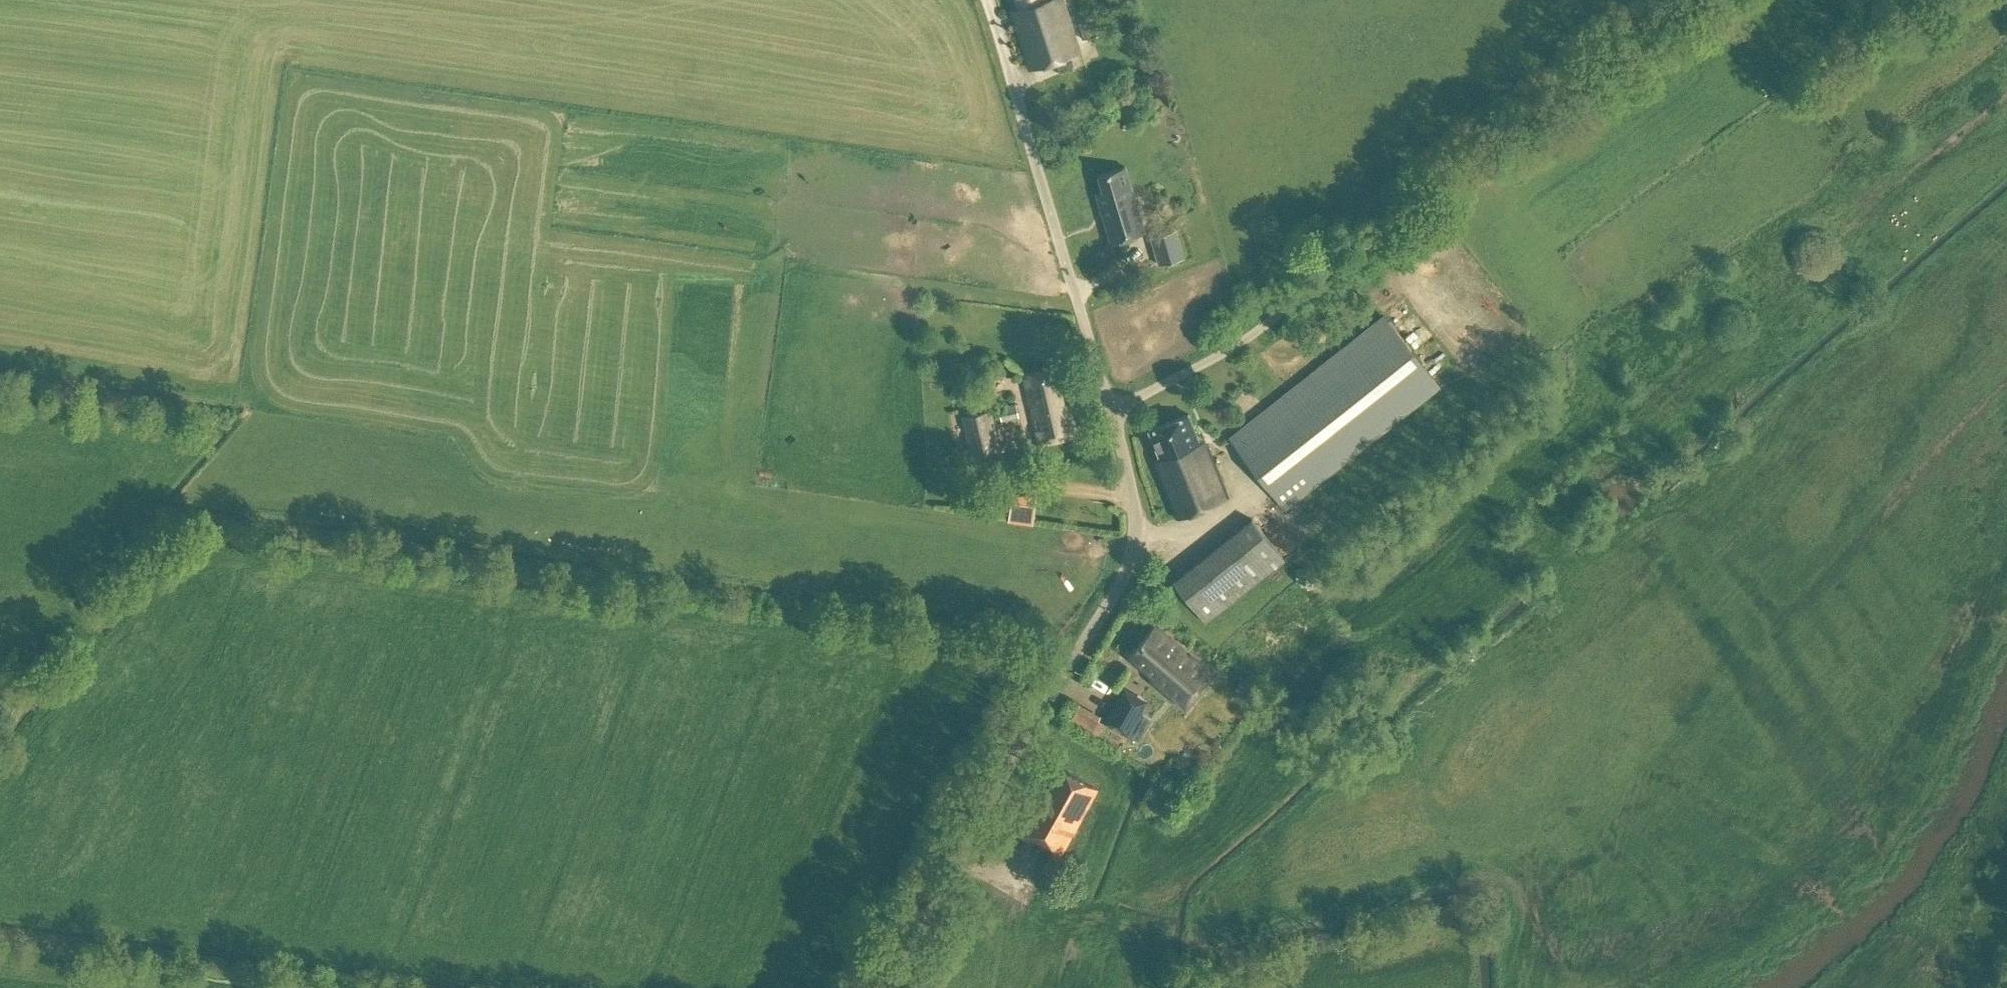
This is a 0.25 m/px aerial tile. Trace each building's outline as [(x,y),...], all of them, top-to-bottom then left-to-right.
[(1082,51),(1064,0),(1018,0),(1020,6),(1012,9),(1033,69),(1082,51)] [(1091,6),(1076,10),(1084,39),(1099,35),(1091,6)] [(1111,22),(1103,25),(1106,36),(1115,33),(1111,22)] [(1113,241),(1146,231),(1127,165),(1101,173),(1105,190),(1099,191),(1113,241)] [(1185,255),(1177,228),(1150,235),(1158,263),(1185,255)] [(1234,442),(1289,511),(1442,390),(1387,320),(1234,442)] [(1041,448),(1080,439),(1072,406),(1066,408),(1057,371),(1025,378),(1041,448)] [(998,406),(1001,420),(1019,416),(1016,402),(998,406)] [(969,454),(1000,447),(992,406),(961,413),(969,454)] [(1178,520),(1231,499),(1198,415),(1152,433),(1162,458),(1155,461),(1178,520)] [(1007,516),(1032,520),(1037,491),(1012,487),(1007,516)] [(1251,517),(1173,578),(1207,621),(1285,560),(1251,517)] [(1212,679),(1153,630),(1127,661),(1151,680),(1148,683),(1184,713),(1212,679)] [(1080,700),(1070,715),(1100,734),(1110,719),(1080,700)] [(1125,700),(1107,731),(1127,743),(1145,712),(1125,700)] [(1061,862),(1100,792),(1056,767),(1017,837),(1061,862)]
